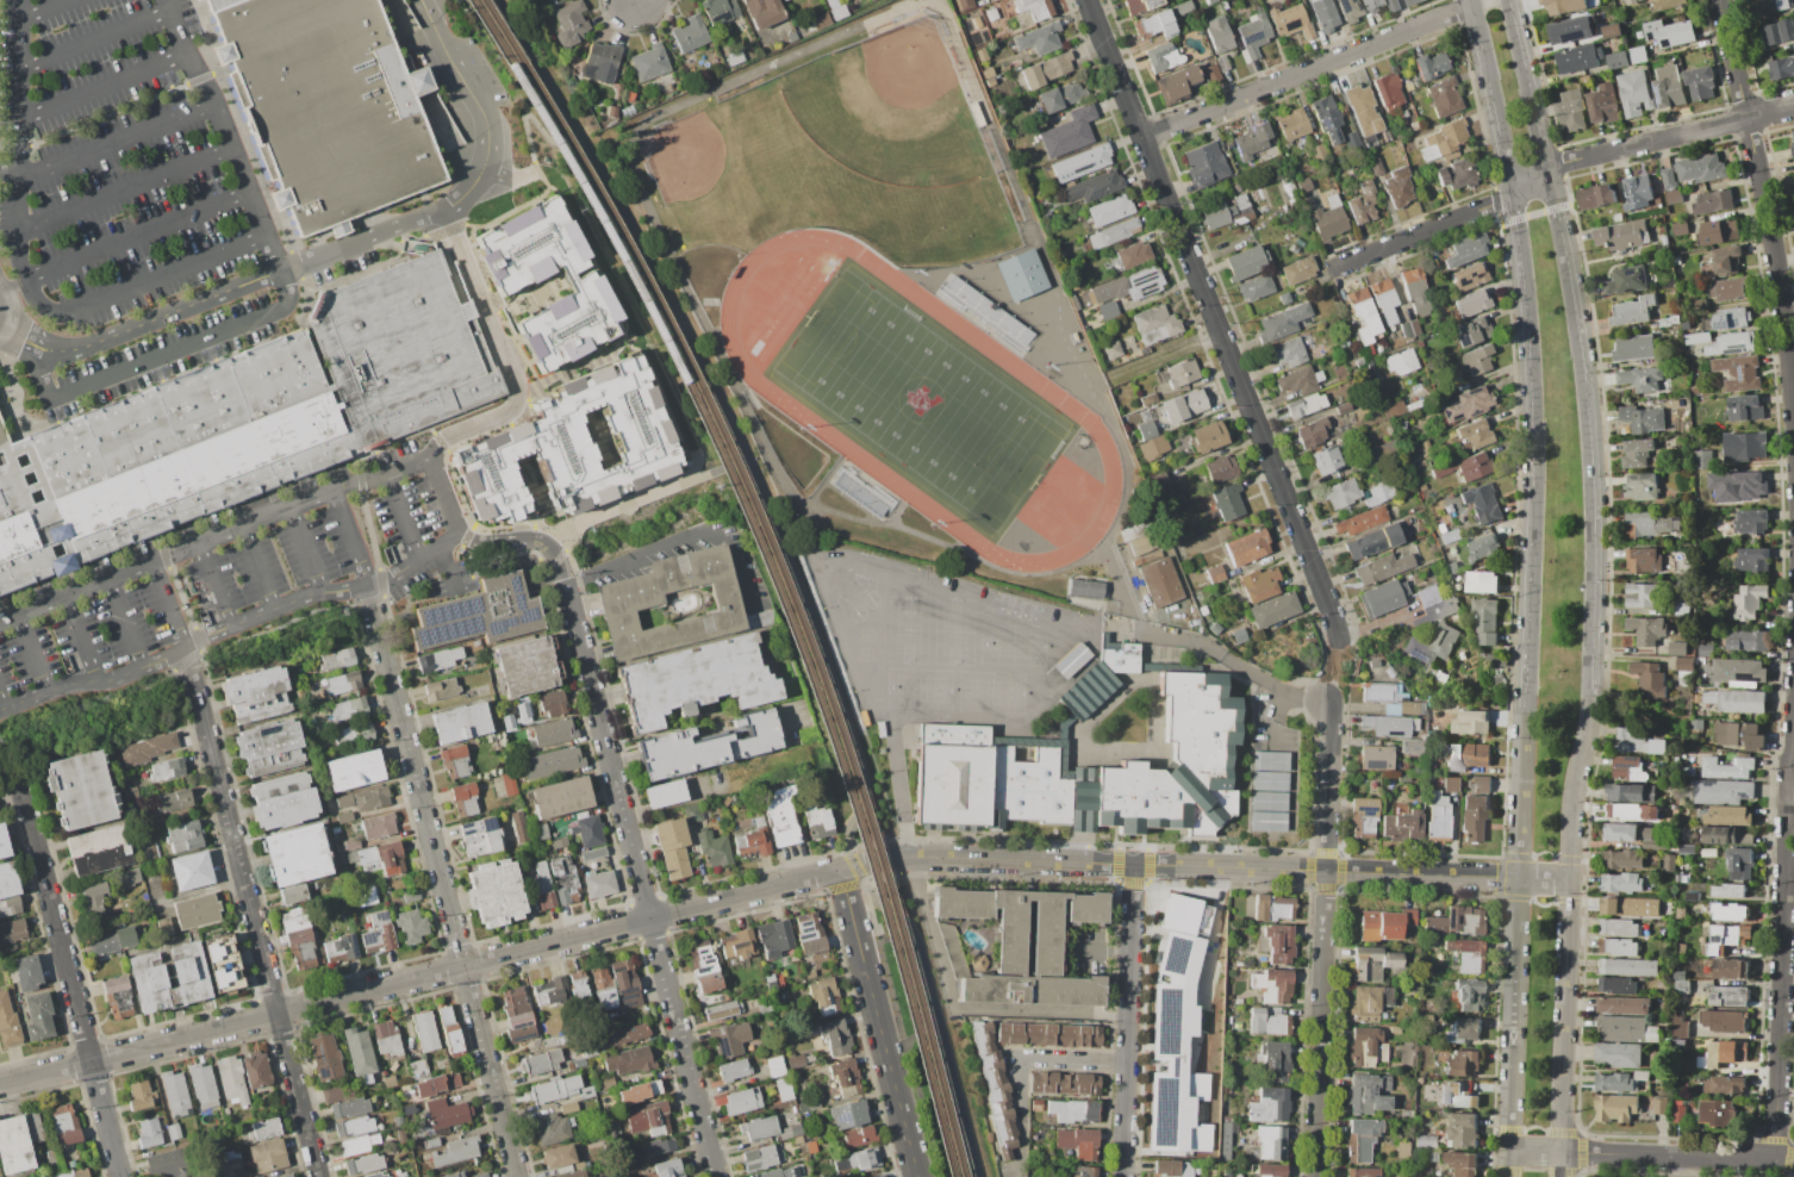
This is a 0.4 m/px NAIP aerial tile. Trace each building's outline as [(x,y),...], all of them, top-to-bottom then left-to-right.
[(210,12),(205,0),(240,0),(210,12)] [(210,12),(240,0),(377,0),(407,74),(425,66),(434,89),(425,94),(416,98),(449,181),(301,239),(288,208),(280,212),(273,194),(284,191),(278,178),(272,180),(230,75),(236,73),(231,61),(220,66),(214,49),(225,44),(210,12)] [(552,12),(575,0),(581,0),(586,10),(580,13),(584,21),(587,19),(592,29),(588,30),(588,31),(567,42),(566,38),(562,41),(555,26),(559,25),(552,12)] [(700,2),(706,0),(711,0),(728,0),(734,0),(741,15),(735,18),(735,19),(714,29),(711,25),(710,26),(700,2)] [(756,30),(743,0),(777,0),(785,18),(756,30)] [(830,10),(826,0),(837,0),(840,5),(843,4),(849,15),(835,23),(829,11),(830,10)] [(959,13),(954,0),(975,0),(978,6),(959,13)] [(1017,13),(1011,0),(1050,0),(1055,14),(1051,15),(1052,18),(1046,20),(1045,18),(1034,23),(1028,10),(1017,13)] [(1130,17),(1123,0),(1162,0),(1164,4),(1130,17)] [(1173,5),(1187,0),(1191,0),(1195,10),(1178,15),(1173,5)] [(1310,1),(1310,0),(1331,0),(1340,24),(1332,27),(1333,31),(1323,36),(1309,2),(1310,1)] [(1347,25),(1336,0),(1358,0),(1364,15),(1356,19),(1357,21),(1347,25)] [(1370,17),(1363,0),(1386,0),(1388,5),(1379,8),(1381,12),(1370,17)] [(1388,5),(1386,0),(1398,0),(1402,10),(1393,14),(1388,5)] [(1541,5),(1540,0),(1599,0),(1600,5),(1550,18),(1547,7),(1544,8),(1543,5),(1541,5)] [(1653,12),(1651,0),(1686,0),(1687,4),(1653,12)] [(1761,4),(1760,0),(1789,0),(1792,8),(1756,17),(1753,6),(1761,4)] [(1300,2),(1302,7),(1304,7),(1307,14),(1304,15),(1307,20),(1309,19),(1316,36),(1306,41),(1301,30),(1283,37),(1282,35),(1278,36),(1267,11),(1277,7),(1278,12),(1300,2)] [(985,11),(995,7),(999,18),(990,21),(985,11)] [(1144,17),(1145,19),(1152,15),(1167,8),(1178,36),(1169,39),(1167,37),(1161,39),(1158,31),(1152,33),(1153,37),(1142,41),(1140,35),(1138,36),(1132,21),(1144,17)] [(1246,17),(1260,11),(1271,37),(1265,39),(1266,43),(1254,48),(1258,58),(1245,64),(1239,50),(1244,49),(1234,27),(1248,21),(1246,17)] [(810,19),(827,12),(833,25),(816,32),(810,19)] [(1550,32),(1553,31),(1551,23),(1562,20),(1561,18),(1570,15),(1571,18),(1595,12),(1600,35),(1552,45),(1550,32)] [(680,29),(689,25),(686,18),(698,13),(711,42),(680,54),(671,29),(679,25),(680,29)] [(1206,27),(1208,27),(1206,21),(1223,14),(1228,25),(1227,26),(1235,46),(1216,55),(1206,27)] [(971,19),(980,15),(984,26),(976,30),(971,19)] [(1793,17),(1793,23),(1793,42),(1783,44),(1783,42),(1767,45),(1765,39),(1763,39),(1762,35),(1764,33),(1762,26),(1779,21),(1779,20),(1793,17)] [(1058,19),(1063,30),(1055,32),(1061,46),(1036,57),(1032,46),(1017,52),(1011,38),(1058,19)] [(1656,36),(1646,38),(1643,26),(1657,24),(1657,27),(1690,19),(1696,41),(1659,49),(1656,36)] [(1601,26),(1619,23),(1622,36),(1605,39),(1601,26)] [(785,36),(796,31),(799,39),(789,44),(785,36)] [(650,49),(649,44),(660,41),(671,70),(639,83),(629,57),(650,49)] [(579,77),(584,62),(586,62),(592,42),(602,44),(603,43),(613,45),(615,44),(623,46),(611,87),(579,77)] [(1154,74),(1145,51),(1169,42),(1169,43),(1171,42),(1177,56),(1179,55),(1181,55),(1182,55),(1183,56),(1184,56),(1184,58),(1184,60),(1184,61),(1184,62),(1183,62),(1154,74)] [(1553,52),(1593,43),(1594,48),(1601,46),(1603,57),(1597,58),(1599,66),(1559,75),(1557,64),(1553,66),(1552,58),(1555,58),(1553,52)] [(1644,45),(1647,61),(1631,64),(1627,49),(1644,45)] [(728,57),(727,55),(740,48),(746,61),(733,67),(729,61),(727,62),(725,58),(728,57)] [(1045,81),(1046,83),(1028,91),(1020,69),(1038,62),(1038,63),(1070,50),(1074,60),(1070,61),(1073,69),(1045,81)] [(1605,55),(1625,50),(1628,64),(1608,69),(1605,55)] [(1440,71),(1441,74),(1422,82),(1412,58),(1424,54),(1426,60),(1434,56),(1434,54),(1439,51),(1440,54),(1444,52),(1450,68),(1440,71)] [(1225,54),(1232,69),(1221,74),(1216,62),(1215,58),(1225,54)] [(1768,61),(1793,55),(1793,77),(1773,82),(1768,61)] [(1216,62),(1221,74),(1222,79),(1208,86),(1201,69),(1216,62)] [(1184,87),(1186,93),(1166,101),(1163,91),(1159,92),(1154,80),(1194,63),(1200,80),(1184,87)] [(1651,81),(1657,79),(1655,69),(1677,63),(1687,104),(1658,110),(1651,81)] [(1714,86),(1711,86),(1714,96),(1694,101),(1690,85),(1686,86),(1682,70),(1712,63),(1715,79),(1713,80),(1714,86)] [(991,67),(995,75),(993,76),(985,80),(982,70),(991,67)] [(1643,116),(1626,119),(1617,75),(1643,68),(1649,89),(1651,89),(1656,108),(1646,111),(1644,101),(1639,102),(1643,116)] [(704,75),(715,70),(717,76),(706,81),(704,75)] [(1385,107),(1384,105),(1382,105),(1371,80),(1388,73),(1389,76),(1395,73),(1401,86),(1399,87),(1404,102),(1393,107),(1391,105),(1385,107)] [(1453,74),(1460,91),(1457,92),(1464,107),(1438,118),(1426,88),(1439,83),(1439,81),(1453,74)] [(996,83),(988,87),(985,80),(993,76),(996,83)] [(1064,106),(1064,107),(1044,116),(1035,94),(1055,86),(1057,88),(1077,80),(1080,88),(1085,87),(1089,95),(1064,106)] [(1612,81),(1621,120),(1607,124),(1607,120),(1595,124),(1594,123),(1593,123),(1586,93),(1599,89),(1597,83),(1612,81)] [(1363,137),(1350,106),(1346,107),(1341,94),(1344,93),(1343,91),(1358,83),(1359,88),(1368,86),(1376,105),(1371,106),(1375,113),(1376,112),(1383,129),(1363,137)] [(1561,92),(1578,88),(1581,96),(1582,96),(1584,110),(1582,110),(1586,129),(1569,132),(1566,126),(1562,127),(1558,116),(1557,116),(1555,102),(1563,101),(1561,92)] [(1334,105),(1337,104),(1341,117),(1339,117),(1343,124),(1337,126),(1341,141),(1338,144),(1331,145),(1325,131),(1322,132),(1310,101),(1329,94),(1334,105)] [(1047,161),(1036,133),(1071,119),(1067,111),(1091,101),(1097,117),(1088,122),(1095,141),(1047,161)] [(1301,106),(1310,132),(1285,143),(1275,117),(1301,106)] [(1406,108),(1409,116),(1403,118),(1400,112),(1406,108)] [(1463,116),(1468,126),(1464,126),(1470,139),(1456,144),(1460,156),(1445,162),(1443,156),(1425,163),(1419,149),(1427,145),(1424,136),(1439,130),(1438,126),(1463,116)] [(1251,125),(1265,119),(1272,137),(1266,139),(1270,147),(1251,155),(1253,160),(1244,163),(1239,152),(1232,156),(1228,148),(1235,144),(1233,138),(1252,130),(1251,125)] [(1410,124),(1418,120),(1421,129),(1414,132),(1410,124)] [(1344,135),(1354,130),(1363,149),(1351,154),(1344,135)] [(1197,189),(1195,183),(1191,185),(1185,170),(1189,169),(1182,154),(1215,139),(1225,164),(1228,163),(1232,174),(1197,189)] [(1108,156),(1111,163),(1058,185),(1049,164),(1102,143),(1103,144),(1107,142),(1111,155),(1108,156)] [(1695,183),(1695,179),(1680,182),(1677,172),(1675,172),(1674,164),(1676,163),(1676,161),(1718,152),(1720,162),(1725,162),(1727,176),(1695,183)] [(1368,161),(1378,156),(1384,172),(1375,176),(1368,161)] [(1452,168),(1450,163),(1463,158),(1464,161),(1471,157),(1475,164),(1472,166),(1478,179),(1476,180),(1477,183),(1466,188),(1465,185),(1451,191),(1449,183),(1441,187),(1434,169),(1444,166),(1445,170),(1452,168)] [(1385,180),(1391,176),(1389,172),(1406,164),(1410,176),(1408,176),(1413,188),(1410,189),(1414,198),(1404,201),(1406,205),(1395,210),(1384,185),(1387,183),(1385,180)] [(1126,187),(1084,204),(1080,195),(1065,201),(1060,188),(1114,167),(1116,173),(1120,172),(1126,187)] [(1675,189),(1680,188),(1682,201),(1668,205),(1664,192),(1667,192),(1665,189),(1664,189),(1659,169),(1671,167),(1675,180),(1676,180),(1677,187),(1674,187),(1675,189)] [(1627,203),(1626,195),(1624,197),(1622,192),(1626,191),(1622,179),(1647,174),(1652,195),(1659,194),(1659,197),(1662,206),(1625,213),(1624,204),(1627,203)] [(1308,176),(1313,188),(1302,193),(1296,181),(1308,176)] [(1364,194),(1359,182),(1371,178),(1377,193),(1373,194),(1376,199),(1373,200),(1375,204),(1372,205),(1377,217),(1356,225),(1346,201),(1364,194)] [(1609,189),(1612,188),(1615,203),(1600,206),(1601,207),(1582,212),(1581,206),(1578,206),(1577,199),(1578,198),(1576,189),(1595,185),(1595,187),(1608,183),(1609,189)] [(1694,214),(1692,203),(1694,203),(1694,198),(1696,197),(1696,194),(1731,188),(1733,208),(1694,214)] [(1085,207),(1125,192),(1129,203),(1132,203),(1136,213),(1095,231),(1085,207)] [(1239,213),(1234,204),(1232,198),(1245,192),(1256,218),(1234,226),(1232,222),(1231,217),(1239,213)] [(1315,235),(1310,222),(1312,222),(1308,212),(1320,207),(1322,212),(1331,208),(1326,197),(1335,193),(1350,229),(1328,237),(1329,239),(1321,244),(1318,235),(1315,235)] [(1231,217),(1232,222),(1208,231),(1204,225),(1203,226),(1200,218),(1203,217),(1200,210),(1222,200),(1226,207),(1234,204),(1239,213),(1231,217)] [(561,270),(504,300),(475,244),(556,203),(568,226),(573,225),(627,328),(602,341),(605,345),(542,378),(517,329),(575,299),(561,270)] [(1620,212),(1622,222),(1614,223),(1612,213),(1620,212)] [(1086,236),(1136,216),(1140,225),(1128,230),(1130,236),(1092,251),(1086,236)] [(1627,250),(1617,253),(1615,249),(1611,250),(1609,244),(1597,247),(1594,229),(1644,218),(1646,231),(1647,230),(1650,242),(1644,243),(1644,245),(1626,249),(1627,250)] [(1701,231),(1702,231),(1701,223),(1720,219),(1721,222),(1736,219),(1739,238),(1724,241),(1725,243),(1705,247),(1705,244),(1703,244),(1701,231)] [(1670,223),(1686,220),(1688,235),(1672,237),(1670,223)] [(1466,237),(1483,231),(1489,244),(1483,247),(1487,254),(1447,270),(1443,259),(1454,254),(1451,244),(1458,241),(1457,238),(1465,235),(1466,237)] [(1115,251),(1141,241),(1142,243),(1147,242),(1153,259),(1123,270),(1115,251)] [(1229,284),(1227,276),(1231,275),(1223,257),(1258,243),(1260,251),(1265,249),(1270,261),(1265,262),(1269,268),(1229,284)] [(1737,263),(1738,274),(1719,278),(1718,274),(1715,274),(1713,257),(1712,250),(1740,244),(1742,256),(1738,256),(1739,263),(1737,263)] [(1035,249),(998,264),(1015,305),(1052,289),(1035,249)] [(316,320),(326,294),(437,250),(461,306),(472,300),(507,392),(365,447),(316,320)] [(1312,255),(1318,270),(1313,272),(1315,276),(1289,287),(1281,267),(1312,255)] [(1672,264),(1671,257),(1678,256),(1680,263),(1672,264)] [(1481,262),(1483,268),(1484,267),(1490,280),(1458,293),(1457,288),(1454,289),(1451,280),(1452,280),(1450,273),(1478,261),(1480,263),(1481,262)] [(1152,268),(1157,266),(1164,281),(1159,284),(1160,288),(1129,300),(1126,294),(1113,299),(1119,313),(1102,320),(1089,289),(1151,264),(1152,268)] [(1612,280),(1612,276),(1613,276),(1612,269),(1643,264),(1646,289),(1615,294),(1615,293),(1605,294),(1602,281),(1612,280)] [(1425,299),(1428,298),(1432,310),(1428,311),(1428,315),(1419,317),(1418,313),(1414,315),(1410,303),(1413,301),(1412,299),(1408,300),(1400,272),(1420,266),(1427,294),(1424,295),(1425,299)] [(1270,274),(1276,287),(1273,287),(1275,289),(1276,291),(1248,303),(1246,298),(1242,300),(1237,286),(1267,273),(1269,275),(1270,274)] [(1712,298),(1711,293),(1707,294),(1706,287),(1714,286),(1714,281),(1746,275),(1748,288),(1744,288),(1745,298),(1718,303),(1717,297),(1712,298)] [(955,276),(1036,335),(1026,350),(943,292),(955,276)] [(1333,281),(1339,278),(1345,292),(1339,295),(1333,281)] [(1381,306),(1377,307),(1369,286),(1388,278),(1399,304),(1391,307),(1397,323),(1385,328),(1379,311),(1382,310),(1381,306)] [(1079,289),(1072,292),(1067,282),(1074,279),(1079,289)] [(1285,286),(1288,291),(1284,292),(1285,295),(1278,298),(1276,291),(1275,289),(1285,286)] [(1363,326),(1358,316),(1354,317),(1347,299),(1351,298),(1350,293),(1365,286),(1376,315),(1373,316),(1381,331),(1370,336),(1372,342),(1362,347),(1354,329),(1363,326)] [(1487,294),(1488,294),(1493,306),(1469,316),(1466,312),(1459,316),(1453,299),(1482,287),(1482,288),(1484,288),(1487,294)] [(1611,326),(1609,317),(1614,317),(1613,305),(1624,304),(1624,301),(1632,300),(1633,303),(1638,301),(1638,295),(1653,293),(1656,305),(1651,305),(1651,310),(1647,310),(1649,320),(1611,326)] [(1706,298),(1707,309),(1693,310),(1692,299),(1706,298)] [(1163,303),(1167,315),(1172,313),(1175,320),(1179,318),(1183,329),(1142,345),(1130,316),(1163,303)] [(1258,319),(1290,306),(1301,330),(1267,343),(1267,342),(1264,343),(1259,331),(1263,329),(1258,319)] [(1745,311),(1750,311),(1751,320),(1748,322),(1748,326),(1715,330),(1712,324),(1713,316),(1728,313),(1728,309),(1744,306),(1745,311)] [(1453,326),(1481,315),(1484,323),(1489,322),(1495,335),(1459,349),(1454,336),(1457,335),(1453,326)] [(1670,325),(1671,326),(1657,328),(1656,319),(1668,318),(1668,317),(1677,315),(1680,324),(1670,325)] [(1416,318),(1421,334),(1406,338),(1401,323),(1416,318)] [(1681,322),(1688,320),(1689,330),(1682,330),(1681,322)] [(1683,335),(1709,331),(1711,341),(1684,344),(1683,335)] [(1703,356),(1702,345),(1713,344),(1713,342),(1717,342),(1715,337),(1721,337),(1721,335),(1750,331),(1751,341),(1753,341),(1755,351),(1703,356)] [(1309,332),(1315,347),(1306,351),(1300,337),(1309,332)] [(1278,365),(1277,360),(1269,363),(1263,349),(1298,335),(1300,337),(1306,351),(1309,360),(1289,368),(1285,361),(1278,365)] [(1640,335),(1640,336),(1652,335),(1655,356),(1613,361),(1612,349),(1617,349),(1615,348),(1615,347),(1614,345),(1614,343),(1615,342),(1617,341),(1615,337),(1640,335)] [(32,444),(307,336),(351,448),(77,558),(32,444)] [(1103,345),(1117,340),(1123,355),(1109,361),(1103,345)] [(1340,343),(1350,340),(1351,344),(1341,348),(1340,343)] [(1459,355),(1489,342),(1493,351),(1489,354),(1491,359),(1488,360),(1490,368),(1471,376),(1469,370),(1466,372),(1459,355)] [(1409,370),(1399,375),(1397,373),(1394,373),(1393,370),(1388,372),(1382,359),(1412,347),(1420,367),(1416,368),(1418,370),(1410,373),(1409,370)] [(612,376),(608,367),(641,354),(686,471),(569,516),(568,510),(561,512),(559,507),(553,510),(550,506),(517,519),(509,523),(506,516),(480,525),(451,453),(478,443),(481,452),(523,435),(530,432),(525,422),(532,418),(531,415),(536,412),(534,407),(612,376)] [(1732,378),(1732,374),(1728,374),(1728,369),(1712,372),(1711,359),(1757,355),(1758,367),(1756,367),(1756,376),(1761,376),(1762,390),(1725,393),(1724,380),(1736,379),(1736,376),(1732,378)] [(1169,380),(1160,384),(1154,369),(1159,366),(1166,365),(1167,368),(1194,356),(1202,378),(1172,390),(1169,380)] [(1276,381),(1275,379),(1309,365),(1313,373),(1321,369),(1325,379),(1316,382),(1318,385),(1320,385),(1321,388),(1314,392),(1314,391),(1301,396),(1297,390),(1289,392),(1288,387),(1279,391),(1279,388),(1277,390),(1275,381),(1276,381)] [(1630,384),(1617,385),(1615,372),(1662,366),(1663,380),(1657,380),(1658,391),(1636,393),(1634,385),(1630,386),(1630,384)] [(1378,367),(1384,381),(1376,385),(1370,370),(1378,367)] [(1368,372),(1372,382),(1366,386),(1362,375),(1368,372)] [(1464,416),(1446,423),(1438,405),(1457,398),(1456,394),(1482,384),(1485,393),(1489,391),(1495,404),(1487,406),(1488,410),(1465,419),(1464,416)] [(1160,403),(1201,386),(1203,393),(1206,392),(1208,400),(1207,400),(1210,407),(1169,425),(1160,403)] [(1689,386),(1700,386),(1700,396),(1689,396),(1689,386)] [(1139,399),(1155,392),(1159,400),(1142,407),(1139,399)] [(1316,392),(1318,396),(1323,393),(1328,405),(1292,421),(1285,404),(1301,398),(1301,399),(1316,392)] [(1728,397),(1758,394),(1758,405),(1763,404),(1764,419),(1728,422),(1727,406),(1728,406),(1728,397)] [(1394,401),(1403,398),(1408,411),(1389,419),(1383,406),(1387,405),(1385,401),(1393,398),(1394,401)] [(1667,400),(1678,399),(1680,407),(1667,409),(1667,400)] [(1335,406),(1350,401),(1353,410),(1338,416),(1335,406)] [(1618,407),(1636,406),(1636,410),(1663,407),(1664,430),(1650,431),(1650,434),(1632,435),(1631,421),(1619,422),(1618,407)] [(12,443),(0,448),(0,413),(12,443)] [(1302,450),(1296,434),(1297,434),(1296,429),(1326,416),(1331,426),(1323,429),(1327,437),(1322,438),(1323,442),(1302,450)] [(1135,424),(1151,418),(1158,436),(1145,441),(1142,442),(1135,424)] [(1464,436),(1458,438),(1454,429),(1483,418),(1488,431),(1495,429),(1499,438),(1471,452),(1464,436)] [(1219,419),(1222,428),(1223,426),(1228,440),(1227,440),(1228,442),(1200,454),(1198,452),(1195,453),(1191,446),(1195,444),(1190,430),(1219,419)] [(1730,434),(1761,432),(1761,442),(1765,442),(1765,457),(1750,457),(1750,461),(1731,462),(1730,434)] [(1145,441),(1158,436),(1164,434),(1170,449),(1151,456),(1145,441)] [(1647,452),(1649,467),(1622,468),(1621,456),(1626,456),(1626,453),(1625,453),(1624,441),(1653,438),(1655,452),(1647,452)] [(1310,454),(1334,443),(1340,457),(1343,457),(1345,463),(1343,465),(1344,467),(1320,477),(1310,454)] [(1363,453),(1376,447),(1381,460),(1368,466),(1363,453)] [(1712,449),(1712,468),(1695,468),(1694,450),(1712,449)] [(1464,484),(1460,477),(1459,478),(1456,471),(1434,479),(1429,468),(1460,455),(1462,459),(1482,450),(1487,459),(1490,457),(1495,471),(1464,484)] [(1221,456),(1228,454),(1229,459),(1232,456),(1237,466),(1229,469),(1231,473),(1228,473),(1231,478),(1213,485),(1203,463),(1221,455),(1221,456)] [(50,571),(0,590),(0,472),(11,468),(50,571)] [(845,469),(892,503),(880,519),(834,485),(845,469)] [(1733,473),(1761,472),(1762,481),(1767,480),(1768,494),(1759,496),(1759,499),(1734,500),(1733,473)] [(1657,488),(1658,488),(1659,500),(1632,502),(1632,498),(1624,498),(1624,485),(1627,485),(1627,474),(1656,473),(1657,488)] [(1353,503),(1334,511),(1329,498),(1323,500),(1319,490),(1352,477),(1358,490),(1360,488),(1363,496),(1352,500),(1353,503)] [(1368,488),(1376,486),(1375,482),(1383,479),(1387,488),(1389,487),(1390,488),(1393,488),(1395,493),(1393,494),(1394,497),(1391,497),(1391,499),(1368,509),(1364,499),(1371,497),(1368,488)] [(1167,480),(1152,480),(1152,493),(1167,493),(1167,480)] [(1217,509),(1216,510),(1213,503),(1215,502),(1211,492),(1239,481),(1242,491),(1237,493),(1245,513),(1223,522),(1217,509)] [(1489,481),(1505,517),(1480,528),(1477,522),(1475,523),(1471,516),(1475,515),(1472,507),(1474,506),(1471,502),(1463,505),(1459,494),(1489,481)] [(1418,485),(1424,482),(1427,488),(1421,492),(1418,485)] [(1348,537),(1345,530),(1337,534),(1333,524),(1384,504),(1389,516),(1379,519),(1381,523),(1348,537)] [(1751,533),(1733,533),(1733,519),(1737,519),(1737,510),(1768,510),(1768,529),(1764,529),(1764,535),(1751,535),(1751,533)] [(1657,516),(1672,516),(1672,533),(1661,533),(1661,535),(1643,535),(1643,537),(1630,537),(1630,534),(1626,534),(1626,513),(1657,513),(1657,516)] [(1407,517),(1407,518),(1409,517),(1412,522),(1409,523),(1410,525),(1399,530),(1403,541),(1352,561),(1344,542),(1407,517)] [(1120,530),(1145,521),(1150,533),(1147,534),(1128,541),(1125,542),(1120,530)] [(1223,542),(1264,527),(1270,542),(1266,543),(1271,553),(1258,558),(1258,559),(1250,562),(1250,561),(1234,567),(1223,542)] [(1439,535),(1457,527),(1462,538),(1443,546),(1439,535)] [(1499,548),(1500,553),(1487,558),(1487,555),(1476,560),(1477,562),(1470,565),(1468,556),(1472,555),(1466,542),(1491,533),(1495,541),(1499,540),(1501,547),(1499,548)] [(1134,558),(1128,541),(1147,534),(1153,550),(1134,558)] [(594,585),(648,572),(646,561),(724,542),(746,629),(712,637),(712,634),(622,656),(622,660),(613,662),(594,585)] [(1663,558),(1663,565),(1661,565),(1661,572),(1643,572),(1643,574),(1631,573),(1631,568),(1626,568),(1626,549),(1638,549),(1638,548),(1656,548),(1656,554),(1661,554),(1661,558),(1663,558)] [(1734,567),(1733,567),(1733,561),(1734,561),(1734,556),(1738,556),(1738,548),(1768,548),(1768,573),(1751,573),(1751,571),(1734,569),(1734,567)] [(1358,577),(1356,578),(1352,568),(1391,552),(1394,559),(1410,553),(1415,566),(1377,581),(1376,580),(1362,586),(1358,577)] [(1138,566),(1167,554),(1185,598),(1154,610),(1138,566)] [(1454,561),(1459,572),(1450,575),(1445,565),(1454,561)] [(1220,563),(1226,579),(1211,585),(1206,569),(1220,563)] [(1262,572),(1275,566),(1281,580),(1275,583),(1279,592),(1251,604),(1239,577),(1260,568),(1262,572)] [(413,650),(407,628),(417,625),(412,610),(482,593),(479,579),(518,569),(525,598),(535,596),(543,629),(484,643),(481,634),(413,650)] [(1466,577),(1468,572),(1485,572),(1485,569),(1499,571),(1499,583),(1500,583),(1500,590),(1499,590),(1499,593),(1466,592),(1466,585),(1464,585),(1465,577),(1466,577)] [(1362,593),(1360,592),(1394,578),(1397,584),(1404,580),(1409,593),(1402,596),(1406,604),(1366,619),(1357,596),(1362,593)] [(1104,583),(1102,598),(1067,594),(1069,579),(1104,583)] [(1429,622),(1431,625),(1415,631),(1410,621),(1425,615),(1415,591),(1434,583),(1440,599),(1453,594),(1454,598),(1457,597),(1459,602),(1457,603),(1459,610),(1429,622)] [(1627,583),(1664,584),(1663,609),(1626,608),(1627,583)] [(1738,619),(1738,621),(1731,621),(1731,611),(1733,611),(1734,593),(1738,594),(1739,585),(1768,586),(1768,598),(1759,598),(1758,615),(1756,614),(1756,619),(1750,619),(1750,622),(1739,621),(1739,619),(1738,619)] [(1200,590),(1204,600),(1197,604),(1192,592),(1200,590)] [(1247,609),(1292,590),(1301,611),(1256,630),(1247,609)] [(1481,598),(1481,597),(1488,597),(1488,599),(1499,599),(1499,614),(1496,614),(1496,630),(1499,631),(1497,646),(1478,644),(1480,634),(1476,634),(1477,612),(1470,612),(1471,598),(1481,598)] [(1674,616),(1675,599),(1690,599),(1690,616),(1674,616)] [(1206,605),(1208,614),(1203,616),(1200,608),(1206,605)] [(1667,636),(1661,636),(1661,640),(1656,640),(1655,647),(1637,647),(1638,630),(1624,629),(1624,617),(1664,618),(1664,623),(1667,623),(1667,636)] [(1216,634),(1216,635),(1208,628),(1214,621),(1222,628),(1221,630),(1227,635),(1228,636),(1223,641),(1216,634)] [(1425,643),(1437,621),(1458,631),(1445,660),(1434,654),(1429,665),(1400,650),(1408,635),(1425,643)] [(1727,649),(1727,629),(1767,631),(1767,641),(1770,641),(1769,652),(1727,649)] [(1227,635),(1229,633),(1233,631),(1237,630),(1240,631),(1244,634),(1246,636),(1247,640),(1235,644),(1228,636),(1227,635)] [(613,667),(631,735),(662,728),(659,715),(667,714),(666,709),(677,706),(679,717),(692,714),(690,703),(693,702),(694,705),(733,696),(736,710),(784,698),(779,677),(772,679),(771,672),(766,673),(764,665),(759,666),(754,644),(758,643),(754,633),(613,667)] [(494,648),(552,635),(555,650),(550,650),(553,661),(559,660),(562,678),(557,679),(559,685),(552,687),(552,690),(540,692),(540,690),(516,696),(517,698),(506,700),(505,695),(500,696),(491,653),(494,652),(494,648)] [(1078,641),(1084,648),(1091,655),(1067,677),(1065,679),(1052,666),(1078,641)] [(1667,641),(1687,641),(1686,656),(1676,656),(1667,655),(1667,641)] [(1058,698),(1073,683),(1097,660),(1100,661),(1100,653),(1100,642),(1139,643),(1138,673),(1109,672),(1120,683),(1079,721),(1058,698)] [(1698,642),(1713,643),(1713,656),(1698,656),(1698,642)] [(416,658),(461,647),(463,658),(453,660),(454,665),(421,674),(416,658)] [(322,655),(351,648),(355,664),(322,672),(319,665),(323,664),(322,655)] [(1485,653),(1506,656),(1505,667),(1483,664),(1485,653)] [(1676,656),(1686,656),(1694,658),(1693,671),(1675,671),(1676,656)] [(1756,683),(1756,687),(1731,686),(1731,681),(1717,680),(1718,658),(1763,660),(1763,667),(1767,668),(1767,683),(1756,683)] [(1663,685),(1665,685),(1665,698),(1638,697),(1639,674),(1628,673),(1630,661),(1659,662),(1659,672),(1664,672),(1663,685)] [(225,679),(278,666),(278,667),(282,666),(288,690),(284,691),(287,703),(291,702),(293,711),(237,725),(231,704),(225,705),(219,683),(225,681),(225,679)] [(326,679),(356,671),(361,687),(328,696),(325,689),(329,687),(326,679)] [(1211,832),(1229,816),(1234,817),(1235,791),(1229,790),(1229,746),(1238,746),(1238,698),(1225,698),(1223,673),(1159,671),(1158,697),(1165,697),(1164,743),(1171,743),(1171,760),(1170,760),(1160,768),(1144,768),(1145,761),(1120,760),(1120,767),(1096,767),(1096,768),(1072,768),(1072,771),(1065,771),(1066,739),(992,736),(992,725),(915,723),(912,823),(921,823),(921,830),(979,833),(979,827),(988,827),(988,832),(1002,832),(1002,820),(1036,821),(1036,823),(1067,824),(1067,832),(1095,832),(1095,826),(1115,827),(1115,834),(1141,835),(1141,827),(1185,828),(1185,832),(1185,836),(1213,837),(1211,832)] [(424,685),(454,678),(456,686),(460,685),(461,691),(457,692),(457,695),(428,702),(424,685)] [(1401,684),(1401,691),(1408,691),(1408,700),(1426,702),(1426,715),(1401,714),(1401,716),(1384,715),(1384,702),(1362,700),(1363,687),(1359,687),(1359,683),(1401,684)] [(1719,691),(1719,689),(1767,691),(1765,714),(1718,711),(1718,703),(1702,703),(1702,690),(1719,691)] [(538,695),(542,711),(548,710),(549,717),(568,714),(562,690),(538,695)] [(332,704),(337,721),(368,714),(363,696),(332,704)] [(440,746),(431,715),(451,710),(451,708),(463,704),(463,706),(484,702),(492,733),(440,746)] [(635,743),(691,728),(692,734),(686,735),(689,743),(730,733),(731,739),(736,737),(736,740),(750,736),(748,725),(745,727),(745,725),(734,728),(731,721),(742,718),(741,715),(773,706),(784,747),(646,784),(635,743)] [(1459,710),(1487,711),(1487,720),(1489,720),(1489,735),(1451,733),(1451,718),(1456,718),(1456,716),(1459,716),(1459,710)] [(1419,718),(1419,730),(1409,730),(1409,739),(1372,736),(1373,727),(1360,727),(1360,716),(1419,718)] [(531,727),(536,748),(575,739),(569,717),(531,727)] [(238,731),(255,728),(254,725),(274,721),(274,723),(291,718),(292,721),(295,720),(303,747),(298,748),(300,753),(303,753),(305,760),(301,761),(303,765),(250,778),(249,774),(245,776),(243,767),(247,766),(245,756),(239,759),(233,736),(239,735),(238,731)] [(506,721),(517,718),(519,728),(509,730),(506,721)] [(1703,718),(1702,731),(1689,730),(1689,718),(1703,718)] [(334,730),(370,721),(372,730),(374,729),(375,734),(373,734),(374,739),(337,748),(334,730)] [(1717,740),(1715,740),(1715,722),(1759,723),(1759,735),(1764,735),(1764,753),(1740,752),(1740,746),(1717,745),(1717,740)] [(1617,752),(1618,727),(1646,728),(1645,742),(1650,742),(1650,739),(1663,739),(1664,737),(1669,737),(1668,749),(1667,749),(1667,754),(1649,754),(1650,753),(1617,752)] [(119,747),(174,733),(177,747),(163,751),(164,754),(149,758),(150,761),(124,768),(119,747)] [(1402,739),(1420,740),(1419,754),(1402,754),(1402,739)] [(1447,761),(1450,761),(1451,753),(1452,753),(1452,743),(1490,746),(1489,767),(1465,766),(1465,772),(1446,771),(1447,761)] [(440,751),(465,745),(468,760),(466,760),(467,766),(471,765),(472,771),(468,772),(469,776),(450,780),(448,771),(446,772),(440,751)] [(537,755),(543,776),(585,765),(580,745),(537,755)] [(1394,751),(1399,752),(1397,761),(1394,761),(1393,771),(1359,770),(1360,746),(1394,747),(1394,751)] [(325,762),(378,748),(385,778),(361,785),(362,787),(341,792),(340,790),(332,792),(325,762)] [(64,832),(63,826),(60,827),(57,817),(61,816),(58,811),(56,811),(54,802),(56,801),(54,792),(50,793),(44,771),(49,770),(46,764),(100,751),(101,755),(104,754),(106,762),(102,762),(110,786),(112,785),(114,793),(117,792),(119,803),(117,803),(119,811),(116,811),(118,817),(64,832)] [(1289,753),(1288,771),(1252,770),(1253,751),(1289,753)] [(1686,753),(1698,753),(1698,761),(1684,760),(1686,753)] [(1612,780),(1613,755),(1639,756),(1639,761),(1643,761),(1643,772),(1647,772),(1647,781),(1612,780)] [(1702,778),(1702,755),(1718,755),(1718,764),(1733,765),(1733,758),(1737,759),(1737,756),(1755,758),(1753,770),(1750,770),(1749,779),(1702,778)] [(151,765),(181,758),(185,774),(151,783),(150,776),(154,774),(151,765)] [(1694,767),(1694,778),(1682,777),(1682,767),(1694,767)] [(500,774),(512,771),(518,793),(506,796),(500,774)] [(1288,773),(1288,791),(1251,790),(1252,771),(1288,773)] [(251,787),(250,785),(304,772),(305,776),(309,774),(311,783),(307,784),(309,789),(312,787),(318,812),(313,814),(314,817),(299,821),(300,823),(280,828),(280,826),(263,830),(263,826),(257,827),(253,807),(256,807),(254,797),(250,798),(248,789),(251,787)] [(1397,773),(1409,773),(1409,783),(1397,783),(1397,773)] [(585,776),(530,790),(537,820),(592,807),(585,776)] [(1475,776),(1490,777),(1490,792),(1474,791),(1475,776)] [(1444,777),(1458,777),(1457,792),(1443,792),(1444,777)] [(643,787),(683,778),(687,799),(648,809),(643,787)] [(1753,781),(1753,798),(1740,798),(1740,805),(1712,804),(1695,804),(1696,779),(1753,781)] [(448,789),(474,781),(476,792),(475,793),(476,797),(474,798),(478,812),(455,818),(448,789)] [(1653,793),(1656,793),(1655,803),(1607,801),(1607,783),(1653,785),(1653,793)] [(335,797),(387,785),(391,804),(357,812),(355,804),(338,809),(335,797)] [(758,793),(791,785),(804,841),(772,848),(758,793)] [(155,797),(189,789),(193,805),(158,815),(155,797)] [(1431,805),(1428,805),(1428,790),(1440,790),(1440,796),(1446,796),(1446,803),(1450,803),(1449,815),(1450,815),(1449,841),(1426,840),(1427,821),(1429,821),(1431,805)] [(1288,793),(1287,811),(1251,810),(1251,791),(1288,793)] [(1465,832),(1462,832),(1463,795),(1488,796),(1487,810),(1485,820),(1482,820),(1481,842),(1476,842),(1476,843),(1469,843),(1469,842),(1465,842),(1465,832)] [(1351,797),(1378,798),(1377,821),(1373,820),(1373,839),(1353,837),(1353,822),(1350,822),(1351,797)] [(703,818),(686,824),(681,808),(698,803),(703,818)] [(1646,810),(1646,818),(1644,818),(1644,821),(1618,820),(1618,818),(1606,817),(1606,803),(1639,804),(1639,808),(1645,808),(1644,810),(1646,810)] [(1748,812),(1753,814),(1752,824),(1705,823),(1705,822),(1700,822),(1701,807),(1712,807),(1712,804),(1740,805),(1748,807),(1748,812)] [(828,805),(814,809),(812,805),(803,808),(811,839),(835,833),(828,805)] [(1383,815),(1401,816),(1401,812),(1409,814),(1409,808),(1420,809),(1420,814),(1422,814),(1421,839),(1413,839),(1413,837),(1407,837),(1406,842),(1390,841),(1390,836),(1382,836),(1383,815)] [(511,823),(512,822),(510,812),(522,810),(530,845),(518,847),(516,836),(513,836),(511,823)] [(336,815),(351,811),(354,820),(338,823),(336,815)] [(361,820),(394,811),(397,822),(394,823),(397,833),(366,840),(361,820)] [(1287,812),(1285,832),(1250,829),(1251,811),(1287,812)] [(574,820),(597,814),(604,843),(583,849),(578,833),(569,835),(568,827),(575,824),(574,820)] [(728,821),(761,814),(771,855),(758,858),(758,854),(736,859),(728,821)] [(459,824),(493,816),(496,828),(499,828),(502,836),(498,837),(502,849),(467,858),(465,848),(462,849),(460,841),(463,840),(459,824)] [(652,824),(681,817),(689,845),(684,846),(662,852),(659,852),(652,824)] [(161,829),(198,820),(204,847),(167,855),(161,829)] [(532,842),(529,826),(546,822),(549,839),(532,842)] [(1608,822),(1638,823),(1638,827),(1652,827),(1652,840),(1638,840),(1637,843),(1608,842),(1608,840),(1605,840),(1605,823),(1608,823),(1608,822)] [(12,857),(0,860),(0,824),(2,823),(12,857)] [(74,878),(132,862),(122,823),(64,837),(74,878)] [(261,837),(319,823),(319,826),(322,826),(325,836),(323,836),(324,842),(326,841),(332,866),(330,867),(332,873),(274,888),(273,882),(270,882),(266,864),(268,864),(264,852),(263,852),(261,841),(262,841),(261,837)] [(1703,843),(1703,842),(1699,842),(1699,840),(1696,840),(1696,829),(1699,829),(1699,827),(1705,827),(1705,826),(1743,827),(1743,833),(1753,834),(1753,845),(1703,843)] [(696,833),(710,829),(712,839),(724,836),(731,862),(704,868),(696,833)] [(343,841),(343,840),(359,835),(362,848),(356,849),(347,852),(345,851),(337,852),(335,843),(343,841)] [(568,846),(553,849),(550,840),(566,836),(568,846)] [(138,846),(156,841),(161,858),(143,862),(138,846)] [(405,874),(391,878),(390,876),(386,877),(384,868),(381,870),(379,860),(375,846),(398,841),(400,852),(403,852),(404,858),(403,858),(405,872),(404,872),(405,874)] [(1643,849),(1644,841),(1674,842),(1672,851),(1643,849)] [(360,865),(356,849),(362,848),(375,845),(375,846),(379,860),(362,864),(360,865)] [(1680,845),(1695,846),(1695,859),(1680,858),(1680,845)] [(580,853),(583,861),(608,855),(605,846),(580,853)] [(691,874),(684,846),(662,852),(669,879),(691,874)] [(1755,858),(1755,867),(1751,867),(1750,882),(1730,880),(1730,871),(1728,871),(1728,859),(1727,859),(1727,847),(1753,848),(1752,858),(1755,858)] [(1611,867),(1607,867),(1603,866),(1603,851),(1624,851),(1624,849),(1642,849),(1642,852),(1644,852),(1644,868),(1636,868),(1636,870),(1627,870),(1627,867),(1620,867),(1620,870),(1611,870),(1611,867)] [(1701,849),(1717,849),(1717,858),(1701,857),(1701,849)] [(168,860),(206,851),(214,883),(176,893),(168,860)] [(547,859),(572,854),(583,901),(557,907),(547,859)] [(1665,854),(1677,854),(1676,873),(1664,872),(1665,870),(1661,870),(1661,855),(1665,855),(1665,854)] [(476,909),(472,910),(467,890),(471,889),(467,873),(478,871),(476,865),(492,861),(493,867),(498,866),(496,860),(507,858),(509,864),(513,862),(525,913),(521,914),(522,918),(512,921),(511,916),(505,917),(507,924),(486,929),(485,923),(480,924),(476,909)] [(21,893),(0,899),(0,864),(13,860),(21,893)] [(362,864),(379,860),(381,870),(365,873),(362,864)] [(521,866),(544,860),(556,907),(532,913),(521,866)] [(138,868),(142,882),(133,883),(135,885),(122,889),(120,886),(114,888),(111,874),(138,868)] [(596,873),(612,870),(618,892),(604,896),(604,898),(598,899),(597,897),(588,898),(584,878),(590,876),(588,871),(594,870),(596,873)] [(1643,891),(1643,892),(1634,892),(1634,895),(1628,895),(1628,892),(1620,891),(1619,892),(1609,892),(1611,890),(1602,890),(1603,884),(1601,884),(1601,874),(1622,874),(1622,872),(1639,873),(1639,878),(1644,878),(1644,877),(1653,878),(1653,882),(1656,883),(1655,888),(1652,888),(1652,891),(1643,891)] [(76,890),(83,917),(104,913),(101,901),(102,901),(101,895),(107,893),(105,883),(76,890)] [(281,891),(281,890),(304,884),(309,898),(294,902),(295,904),(281,908),(278,892),(281,891)] [(1745,892),(1745,898),(1712,897),(1712,885),(1723,886),(1723,884),(1746,884),(1746,892),(1745,892)] [(378,903),(359,908),(354,890),(374,885),(376,893),(378,903)] [(933,888),(949,889),(949,891),(989,892),(989,890),(1069,892),(1069,895),(1089,896),(1089,892),(1107,893),(1105,924),(1060,922),(1059,928),(1064,928),(1063,945),(1059,945),(1058,964),(1063,964),(1061,972),(1058,972),(1058,978),(1086,979),(1086,976),(1103,977),(1102,1007),(957,1002),(958,977),(974,978),(974,974),(996,976),(998,909),(991,909),(991,920),(932,917),(933,888)] [(401,893),(404,903),(421,899),(418,889),(401,893)] [(1700,901),(1684,901),(1684,890),(1700,891),(1700,901)] [(173,903),(214,892),(217,902),(220,901),(223,910),(219,910),(222,921),(180,932),(173,903)] [(1294,918),(1277,918),(1277,921),(1254,921),(1256,893),(1278,895),(1278,897),(1295,898),(1294,918)] [(1166,894),(1158,928),(1204,938),(1212,904),(1166,894)] [(23,911),(0,917),(0,902),(19,897),(23,911)] [(1663,901),(1663,915),(1659,915),(1659,917),(1601,915),(1601,913),(1600,913),(1601,898),(1602,898),(1602,897),(1661,899),(1661,901),(1663,901)] [(1739,905),(1749,905),(1748,917),(1745,917),(1745,921),(1714,920),(1714,913),(1712,913),(1712,902),(1725,903),(1724,907),(1730,907),(1730,903),(1739,903),(1739,905)] [(1470,909),(1482,909),(1482,918),(1484,918),(1483,935),(1424,933),(1425,916),(1446,917),(1447,905),(1470,905),(1470,909)] [(281,914),(295,971),(319,965),(304,907),(288,910),(288,913),(281,914)] [(1677,907),(1686,907),(1684,920),(1677,920),(1677,907)] [(397,914),(417,909),(419,917),(425,916),(429,933),(419,935),(421,941),(415,942),(416,944),(411,945),(410,944),(404,945),(400,927),(397,927),(394,920),(398,918),(397,914)] [(1403,909),(1416,910),(1416,926),(1402,924),(1403,913),(1403,909)] [(366,916),(369,915),(387,910),(397,948),(366,957),(360,934),(373,930),(372,922),(368,922),(366,916)] [(1379,939),(1379,941),(1360,941),(1362,910),(1381,911),(1403,913),(1402,924),(1402,940),(1379,939)] [(792,917),(814,911),(818,928),(820,928),(826,949),(801,957),(795,935),(797,934),(792,917)] [(29,941),(0,948),(0,924),(24,918),(29,941)] [(755,926),(786,918),(793,947),(779,951),(780,957),(766,960),(761,942),(760,942),(755,926)] [(1601,918),(1650,921),(1650,936),(1638,935),(1638,938),(1612,936),(1612,934),(1600,934),(1601,918)] [(952,922),(938,926),(952,979),(966,975),(952,922)] [(1292,926),(1292,936),(1294,936),(1294,944),(1295,944),(1295,958),(1291,958),(1291,965),(1269,965),(1270,952),(1257,951),(1257,928),(1263,928),(1263,927),(1267,927),(1267,924),(1292,926)] [(1745,939),(1745,946),(1725,945),(1725,957),(1700,955),(1700,942),(1712,944),(1712,924),(1740,926),(1740,924),(1751,926),(1751,939),(1745,939)] [(94,957),(136,946),(131,926),(89,936),(94,957)] [(720,939),(727,966),(741,963),(742,967),(749,965),(747,957),(756,954),(750,928),(733,933),(733,935),(720,939)] [(347,960),(348,963),(341,964),(338,955),(328,958),(323,942),(337,939),(336,936),(353,932),(360,957),(347,960)] [(216,996),(201,941),(232,934),(247,989),(236,991),(237,994),(225,996),(225,994),(216,996)] [(1146,1149),(1209,1152),(1210,1125),(1192,1124),(1193,1100),(1206,1101),(1208,1074),(1184,1073),(1186,1036),(1195,1037),(1196,1005),(1194,1005),(1197,936),(1156,934),(1150,1060),(1163,1060),(1162,1073),(1149,1073),(1146,1149)] [(1601,938),(1633,940),(1633,942),(1638,942),(1638,957),(1614,955),(1614,953),(1600,953),(1601,938)] [(686,945),(699,995),(723,988),(715,955),(711,957),(708,939),(686,945)] [(1483,941),(1482,974),(1440,973),(1441,939),(1483,941)] [(126,958),(198,940),(212,997),(142,1015),(126,958)] [(1650,941),(1665,941),(1665,953),(1650,952),(1650,941)] [(1687,944),(1687,955),(1677,954),(1678,944),(1687,944)] [(1381,967),(1381,983),(1353,982),(1354,960),(1352,960),(1353,946),(1382,947),(1382,952),(1401,953),(1401,957),(1403,957),(1402,965),(1401,965),(1400,969),(1381,967)] [(11,961),(36,954),(43,984),(36,985),(37,989),(19,994),(11,961)] [(1599,958),(1658,960),(1657,977),(1599,974),(1599,958)] [(1714,958),(1739,959),(1739,960),(1744,961),(1744,958),(1749,958),(1749,961),(1750,961),(1749,978),(1738,978),(1738,979),(1713,978),(1714,958)] [(590,970),(631,959),(643,1005),(619,1011),(618,1007),(602,1011),(590,970)] [(1265,994),(1265,989),(1264,989),(1250,988),(1250,973),(1264,974),(1265,969),(1292,970),(1291,999),(1288,999),(1288,1004),(1263,1003),(1263,994),(1265,994)] [(815,970),(817,976),(805,979),(804,972),(815,970)] [(568,974),(583,971),(590,999),(574,1003),(569,985),(571,985),(568,974)] [(764,974),(773,972),(777,986),(767,989),(764,974)] [(101,983),(126,976),(132,996),(129,997),(133,1014),(112,1021),(101,983)] [(834,982),(835,982),(840,999),(837,999),(841,1013),(820,1017),(816,1001),(812,1002),(808,982),(831,976),(834,982)] [(1612,992),(1599,991),(1599,984),(1597,984),(1597,979),(1600,979),(1600,976),(1632,977),(1632,980),(1637,980),(1637,995),(1612,994),(1612,992)] [(532,985),(559,978),(566,1004),(560,1005),(560,1004),(548,1007),(547,1004),(538,1007),(532,985)] [(1482,979),(1481,1011),(1446,1010),(1447,978),(1482,979)] [(1658,989),(1659,978),(1672,979),(1671,990),(1658,989)] [(1676,980),(1703,982),(1703,995),(1675,994),(1676,980)] [(1353,998),(1353,985),(1394,988),(1394,1007),(1379,1005),(1378,1022),(1352,1021),(1352,1016),(1348,1016),(1350,1002),(1351,1003),(1351,998),(1353,998)] [(502,991),(506,1009),(505,1010),(510,1027),(505,1028),(510,1045),(537,1038),(529,1003),(527,1003),(522,986),(502,991)] [(1713,992),(1713,986),(1748,988),(1748,1007),(1709,1005),(1709,992),(1713,992)] [(2,1047),(0,1038),(0,991),(5,990),(12,1014),(15,1013),(23,1042),(2,1047)] [(30,1042),(26,1027),(32,1025),(25,998),(48,992),(54,1015),(50,1016),(56,1036),(30,1042)] [(1651,1005),(1650,1005),(1649,1015),(1597,1013),(1599,997),(1651,998),(1651,1005)] [(743,1011),(737,1013),(739,1015),(708,1022),(704,1008),(735,999),(735,1002),(741,1001),(743,1011)] [(436,1004),(443,1003),(444,1008),(451,1005),(463,1053),(450,1057),(436,1004)] [(759,1005),(771,1003),(773,1011),(760,1015),(759,1005)] [(1264,1008),(1264,1005),(1282,1007),(1282,1009),(1288,1009),(1288,1015),(1290,1015),(1290,1035),(1248,1034),(1250,1007),(1264,1008)] [(411,1015),(415,1033),(417,1032),(422,1053),(440,1048),(430,1010),(411,1015)] [(1686,1014),(1686,1019),(1682,1019),(1682,1021),(1689,1021),(1688,1038),(1671,1036),(1672,1010),(1683,1010),(1682,1014),(1686,1014)] [(1706,1027),(1703,1027),(1703,1025),(1700,1025),(1701,1010),(1732,1011),(1732,1010),(1744,1010),(1744,1011),(1749,1013),(1749,1020),(1745,1020),(1745,1032),(1742,1032),(1742,1033),(1738,1033),(1738,1032),(1734,1032),(1734,1033),(1719,1033),(1719,1030),(1711,1030),(1711,1029),(1706,1029),(1706,1027)] [(1419,1014),(1432,1014),(1432,1022),(1419,1022),(1419,1014)] [(1602,1030),(1596,1030),(1597,1016),(1646,1017),(1645,1026),(1659,1026),(1658,1042),(1602,1040),(1602,1030)] [(826,1023),(824,1022),(842,1017),(845,1025),(846,1025),(848,1033),(849,1033),(853,1046),(849,1046),(851,1053),(830,1058),(828,1046),(826,1046),(823,1039),(821,1039),(817,1026),(826,1023)] [(369,1026),(378,1060),(388,1058),(390,1061),(405,1058),(395,1020),(369,1026)] [(990,1022),(983,1023),(983,1022),(968,1021),(988,1091),(986,1091),(993,1114),(990,1115),(1003,1160),(1013,1158),(1010,1148),(1020,1146),(1011,1120),(1015,1119),(1008,1094),(1010,1092),(990,1022)] [(736,1025),(747,1022),(752,1040),(740,1042),(740,1045),(745,1044),(747,1053),(720,1060),(714,1040),(710,1041),(708,1030),(735,1023),(736,1025)] [(997,1022),(1101,1026),(1100,1047),(997,1044),(997,1022)] [(1445,1032),(1449,1032),(1450,1022),(1481,1023),(1480,1040),(1466,1040),(1466,1044),(1444,1042),(1444,1041),(1443,1040),(1443,1039),(1443,1036),(1443,1035),(1444,1034),(1445,1033),(1445,1032)] [(648,1028),(650,1035),(600,1048),(599,1046),(597,1036),(613,1033),(613,1032),(644,1023),(647,1028),(648,1028)] [(1390,1026),(1401,1026),(1400,1034),(1390,1033),(1390,1026)] [(343,1033),(344,1032),(343,1029),(354,1027),(354,1029),(365,1027),(376,1071),(370,1072),(373,1083),(357,1086),(343,1033)] [(1352,1061),(1348,1061),(1348,1046),(1350,1046),(1350,1039),(1352,1039),(1352,1027),(1377,1028),(1377,1029),(1382,1030),(1382,1034),(1381,1041),(1377,1041),(1377,1042),(1387,1042),(1387,1044),(1385,1061),(1373,1061),(1372,1067),(1352,1067),(1352,1061)] [(309,1039),(314,1038),(313,1034),(323,1032),(323,1035),(335,1032),(342,1058),(340,1059),(343,1077),(319,1083),(317,1073),(313,1073),(312,1065),(314,1065),(309,1039)] [(556,1038),(567,1034),(569,1042),(544,1050),(542,1040),(556,1035),(556,1038)] [(1257,1053),(1258,1053),(1259,1045),(1263,1045),(1264,1041),(1288,1042),(1288,1054),(1290,1054),(1290,1061),(1291,1061),(1291,1076),(1287,1075),(1287,1082),(1262,1081),(1263,1070),(1256,1069),(1257,1053)] [(1709,1042),(1730,1042),(1730,1041),(1749,1042),(1748,1055),(1743,1055),(1742,1061),(1725,1061),(1724,1070),(1708,1069),(1709,1042)] [(1640,1069),(1612,1067),(1612,1065),(1595,1064),(1596,1042),(1642,1045),(1640,1069)] [(1395,1045),(1395,1063),(1385,1061),(1387,1044),(1395,1045)] [(618,1053),(618,1052),(647,1045),(652,1060),(655,1059),(658,1069),(641,1072),(640,1069),(616,1076),(613,1070),(606,1072),(603,1057),(618,1053)] [(585,1059),(584,1052),(583,1050),(599,1046),(600,1048),(602,1054),(585,1059)] [(527,1071),(523,1072),(521,1064),(524,1063),(523,1058),(529,1057),(529,1054),(540,1052),(540,1053),(560,1048),(562,1061),(557,1063),(559,1067),(528,1076),(527,1071)] [(1450,1054),(1453,1054),(1453,1050),(1480,1051),(1478,1070),(1476,1070),(1475,1076),(1445,1075),(1445,1072),(1444,1071),(1443,1070),(1443,1069),(1443,1067),(1443,1065),(1444,1064),(1445,1064),(1445,1057),(1450,1058),(1450,1054)] [(241,1059),(249,1090),(272,1084),(264,1053),(260,1054),(258,1051),(248,1053),(248,1058),(241,1059)] [(795,1053),(795,1055),(811,1051),(812,1054),(814,1054),(816,1061),(814,1061),(815,1064),(790,1070),(787,1058),(789,1057),(789,1054),(795,1053)] [(573,1070),(568,1055),(584,1052),(585,1059),(587,1065),(573,1070)] [(218,1059),(233,1055),(235,1059),(238,1058),(242,1073),(241,1075),(248,1104),(238,1107),(238,1106),(232,1107),(231,1103),(226,1106),(216,1064),(219,1064),(218,1059)] [(780,1055),(786,1075),(771,1078),(766,1059),(780,1055)] [(1707,1068),(1707,1055),(1696,1055),(1696,1068),(1707,1068)] [(834,1083),(833,1078),(830,1079),(827,1065),(835,1063),(835,1061),(853,1057),(854,1064),(855,1063),(860,1078),(859,1079),(862,1092),(841,1098),(836,1082),(834,1083)] [(410,1063),(425,1058),(430,1077),(423,1079),(423,1081),(415,1083),(410,1063)] [(724,1081),(722,1081),(717,1065),(746,1058),(747,1066),(750,1065),(752,1072),(749,1073),(749,1075),(731,1078),(733,1081),(725,1083),(724,1081)] [(186,1066),(195,1103),(198,1103),(199,1109),(218,1104),(208,1065),(200,1067),(199,1063),(186,1066)] [(160,1073),(169,1113),(176,1111),(177,1116),(186,1114),(185,1109),(189,1108),(181,1072),(173,1075),(172,1070),(160,1073)] [(1649,1071),(1649,1081),(1638,1081),(1634,1081),(1634,1078),(1634,1070),(1649,1071)] [(1029,1073),(1038,1073),(1038,1071),(1058,1072),(1058,1073),(1073,1075),(1073,1073),(1096,1073),(1096,1075),(1100,1076),(1098,1095),(1028,1094),(1029,1073)] [(1376,1095),(1390,1096),(1389,1111),(1372,1110),(1372,1115),(1351,1114),(1352,1104),(1346,1104),(1347,1094),(1348,1094),(1350,1071),(1368,1072),(1368,1075),(1376,1075),(1376,1077),(1381,1077),(1379,1086),(1379,1088),(1376,1088),(1376,1095)] [(426,1094),(426,1091),(422,1092),(419,1084),(424,1083),(423,1081),(423,1079),(430,1077),(442,1075),(442,1076),(456,1072),(460,1085),(426,1094)] [(1624,1091),(1624,1094),(1617,1094),(1618,1090),(1596,1090),(1596,1073),(1614,1075),(1614,1072),(1630,1073),(1630,1078),(1634,1078),(1634,1081),(1638,1081),(1638,1091),(1624,1091)] [(612,1073),(616,1089),(600,1092),(597,1078),(612,1073)] [(394,1075),(398,1085),(386,1089),(384,1077),(394,1075)] [(528,1092),(532,1091),(530,1085),(536,1084),(536,1083),(547,1079),(548,1082),(549,1081),(548,1078),(559,1075),(560,1078),(573,1075),(573,1076),(578,1075),(581,1086),(577,1089),(578,1094),(536,1104),(535,1101),(530,1102),(528,1092)] [(1391,1086),(1379,1086),(1381,1077),(1381,1075),(1391,1076),(1391,1086)] [(1711,1076),(1746,1078),(1745,1095),(1703,1094),(1703,1091),(1700,1091),(1700,1082),(1703,1082),(1703,1081),(1711,1081),(1711,1076)] [(795,1098),(780,1102),(774,1081),(789,1077),(795,1098)] [(628,1086),(659,1078),(664,1092),(631,1101),(630,1098),(627,1100),(624,1091),(628,1090),(628,1086)] [(129,1085),(147,1081),(150,1092),(155,1091),(156,1097),(151,1098),(152,1107),(131,1113),(129,1101),(132,1101),(129,1085)] [(320,1086),(344,1081),(349,1098),(324,1104),(320,1086)] [(1470,1091),(1470,1095),(1480,1096),(1478,1108),(1450,1107),(1451,1104),(1440,1104),(1441,1085),(1446,1085),(1446,1082),(1462,1082),(1462,1091),(1470,1091)] [(592,1085),(596,1096),(581,1100),(578,1089),(592,1085)] [(1248,1102),(1258,1103),(1259,1085),(1289,1086),(1288,1101),(1290,1101),(1289,1114),(1288,1114),(1287,1122),(1248,1121),(1248,1102)] [(761,1094),(764,1106),(762,1106),(762,1108),(730,1116),(730,1115),(725,1116),(723,1104),(727,1103),(725,1095),(756,1086),(759,1094),(761,1094)] [(416,1094),(417,1102),(401,1106),(399,1097),(416,1094)] [(1632,1114),(1631,1123),(1619,1123),(1619,1120),(1612,1119),(1612,1125),(1599,1123),(1599,1109),(1595,1109),(1596,1095),(1639,1096),(1639,1108),(1642,1108),(1642,1113),(1638,1113),(1638,1114),(1632,1114)] [(468,1116),(469,1121),(432,1131),(430,1119),(424,1120),(423,1113),(428,1111),(425,1101),(443,1096),(446,1106),(465,1101),(466,1107),(471,1106),(473,1115),(468,1116)] [(1653,1096),(1668,1097),(1667,1114),(1652,1114),(1653,1096)] [(378,1108),(370,1110),(370,1111),(347,1117),(345,1116),(334,1119),(330,1104),(361,1097),(362,1100),(375,1097),(376,1100),(378,1098),(379,1106),(378,1106),(378,1108)] [(820,1098),(822,1108),(799,1114),(797,1104),(820,1098)] [(865,1110),(867,1122),(835,1131),(833,1119),(830,1120),(827,1107),(834,1106),(834,1107),(864,1098),(867,1109),(865,1110)] [(666,1113),(671,1133),(650,1139),(648,1128),(646,1128),(640,1106),(652,1102),(653,1103),(665,1100),(668,1111),(666,1113)] [(1032,1100),(1042,1100),(1042,1111),(1032,1110),(1032,1100)] [(1098,1122),(1084,1122),(1084,1125),(1077,1125),(1077,1121),(1072,1121),(1072,1123),(1055,1123),(1057,1114),(1046,1113),(1047,1101),(1067,1102),(1067,1100),(1100,1101),(1098,1122)] [(1712,1122),(1699,1122),(1700,1100),(1733,1102),(1733,1106),(1736,1106),(1736,1127),(1712,1127),(1712,1122)] [(560,1104),(575,1101),(578,1110),(562,1114),(560,1104)] [(49,1109),(70,1103),(74,1116),(76,1116),(83,1141),(58,1147),(49,1109)] [(1687,1107),(1686,1125),(1671,1125),(1672,1107),(1687,1107)] [(25,1115),(37,1111),(45,1140),(32,1144),(25,1115)] [(565,1123),(559,1126),(562,1141),(541,1147),(532,1117),(555,1111),(556,1116),(562,1114),(565,1123)] [(1449,1125),(1451,1125),(1451,1113),(1477,1113),(1476,1134),(1480,1134),(1480,1148),(1447,1147),(1447,1142),(1445,1142),(1445,1131),(1449,1131),(1449,1125)] [(393,1117),(405,1114),(407,1123),(395,1126),(393,1117)] [(5,1175),(0,1156),(0,1120),(21,1115),(35,1167),(5,1175)] [(348,1135),(337,1139),(334,1123),(366,1115),(367,1119),(372,1117),(373,1119),(379,1117),(381,1128),(375,1129),(375,1131),(349,1138),(348,1135)] [(759,1120),(774,1115),(778,1129),(779,1134),(749,1141),(747,1132),(740,1133),(739,1125),(750,1121),(750,1120),(758,1117),(759,1120)] [(137,1123),(138,1123),(138,1122),(156,1117),(163,1142),(139,1150),(137,1139),(139,1139),(138,1134),(141,1133),(139,1128),(138,1128),(137,1123)] [(260,1123),(264,1122),(263,1121),(278,1117),(281,1134),(274,1136),(251,1142),(251,1139),(248,1140),(245,1133),(253,1131),(250,1123),(260,1121),(260,1123)] [(1375,1142),(1371,1142),(1370,1163),(1348,1163),(1350,1144),(1346,1144),(1347,1132),(1350,1132),(1350,1119),(1383,1120),(1383,1121),(1385,1121),(1384,1131),(1382,1131),(1382,1132),(1378,1132),(1377,1138),(1375,1138),(1375,1142)] [(617,1122),(621,1134),(606,1138),(603,1126),(617,1122)] [(1232,1122),(1229,1160),(1222,1160),(1223,1122),(1232,1122)] [(166,1127),(168,1127),(167,1126),(177,1123),(181,1138),(172,1140),(170,1139),(168,1140),(166,1127)] [(801,1123),(803,1135),(802,1135),(803,1142),(793,1145),(792,1138),(780,1140),(779,1134),(778,1129),(801,1123)] [(847,1148),(842,1133),(853,1131),(853,1127),(862,1125),(862,1128),(871,1126),(873,1135),(877,1134),(878,1141),(847,1148)] [(1257,1125),(1287,1126),(1285,1160),(1248,1159),(1250,1147),(1260,1147),(1260,1142),(1257,1142),(1257,1125)] [(1076,1148),(1054,1147),(1055,1129),(1073,1131),(1073,1128),(1098,1129),(1097,1147),(1096,1147),(1096,1160),(1095,1160),(1095,1162),(1079,1162),(1079,1160),(1074,1160),(1076,1148)] [(378,1133),(380,1142),(372,1145),(373,1150),(342,1158),(338,1141),(369,1134),(369,1135),(378,1133)] [(430,1157),(431,1156),(430,1151),(435,1150),(436,1156),(442,1153),(441,1148),(446,1147),(444,1142),(465,1138),(465,1136),(476,1134),(480,1145),(476,1145),(479,1157),(432,1167),(430,1157)] [(1414,1134),(1439,1135),(1438,1148),(1414,1147),(1414,1134)] [(438,1136),(441,1145),(428,1148),(425,1139),(438,1136)] [(640,1144),(659,1138),(660,1141),(673,1138),(677,1150),(643,1158),(640,1144)] [(284,1150),(285,1150),(289,1167),(266,1173),(266,1172),(254,1175),(247,1147),(281,1139),(284,1150)] [(815,1140),(817,1151),(808,1154),(805,1142),(815,1140)] [(1397,1141),(1410,1142),(1410,1160),(1397,1160),(1397,1141)] [(554,1172),(553,1169),(546,1171),(541,1151),(571,1142),(575,1163),(563,1166),(565,1170),(554,1172)] [(781,1142),(785,1160),(777,1162),(778,1164),(747,1172),(746,1167),(743,1169),(741,1160),(745,1159),(742,1151),(772,1144),(773,1145),(781,1142)] [(197,1175),(188,1176),(147,1176),(144,1167),(147,1166),(144,1157),(188,1146),(197,1175)] [(883,1165),(858,1171),(856,1167),(849,1169),(846,1154),(877,1146),(883,1165)] [(233,1170),(235,1176),(220,1176),(214,1158),(223,1156),(222,1152),(232,1150),(232,1153),(239,1152),(243,1165),(239,1166),(239,1169),(233,1170)] [(1429,1151),(1440,1152),(1440,1163),(1429,1162),(1429,1151)] [(359,1175),(359,1172),(347,1176),(342,1160),(375,1152),(376,1156),(381,1154),(382,1158),(386,1157),(388,1164),(384,1164),(385,1167),(359,1175)] [(1477,1153),(1476,1176),(1450,1176),(1450,1169),(1449,1169),(1450,1163),(1444,1163),(1444,1152),(1477,1153)] [(683,1167),(685,1176),(658,1176),(655,1169),(658,1169),(656,1163),(678,1158),(680,1167),(683,1167)] [(1194,1163),(1193,1176),(1152,1176),(1152,1172),(1154,1172),(1154,1160),(1179,1162),(1179,1163),(1194,1163)] [(1287,1164),(1286,1176),(1256,1176),(1257,1175),(1251,1175),(1251,1164),(1257,1164),(1257,1163),(1287,1164)] [(791,1167),(801,1165),(803,1173),(793,1176),(791,1167)] [(1096,1166),(1096,1176),(1069,1176),(1070,1165),(1080,1165),(1080,1166),(1096,1166)] [(87,1167),(89,1176),(54,1176),(52,1175),(71,1170),(71,1171),(87,1167)] [(786,1170),(788,1176),(748,1176),(780,1167),(780,1171),(786,1170)] [(1379,1167),(1379,1176),(1346,1176),(1347,1167),(1358,1169),(1358,1167),(1379,1167)]
